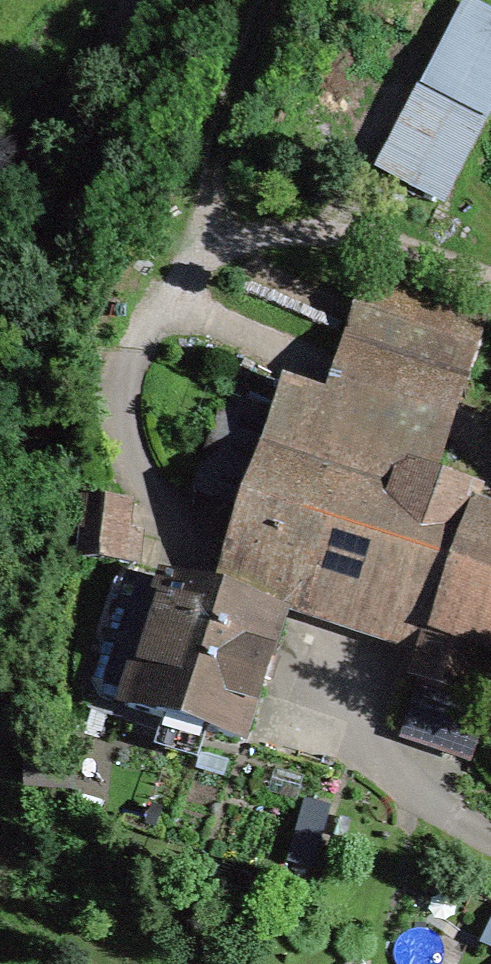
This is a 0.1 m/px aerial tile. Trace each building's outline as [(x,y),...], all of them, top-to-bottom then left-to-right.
[(480,124),(490,102),(490,18),(473,9),(429,99),(480,124)] [(384,163),(447,194),(480,124),(429,99),(418,94),(384,163)] [(372,286),(351,351),(455,384),(476,319),(372,286)] [(275,411),(257,466),(383,506),(391,480),(421,490),(455,384),(351,351),(335,402),(283,386),(275,411)] [(257,466),(275,411),(226,395),(195,494),(244,509),(257,466)] [(244,509),(230,555),(314,581),(310,593),(434,632),(474,507),(421,490),(391,480),(383,506),(257,466),(244,509)] [(82,560),(139,566),(142,535),(122,533),(125,505),(75,500),(72,529),(85,530),(82,560)] [(474,507),(434,632),(481,646),(490,650),(490,512),(474,507)] [(128,577),(92,682),(102,699),(243,742),(280,626),(128,577)] [(434,632),(419,684),(465,699),(481,646),(434,632)] [(471,760),(482,705),(465,699),(419,684),(401,737),(471,760)]
